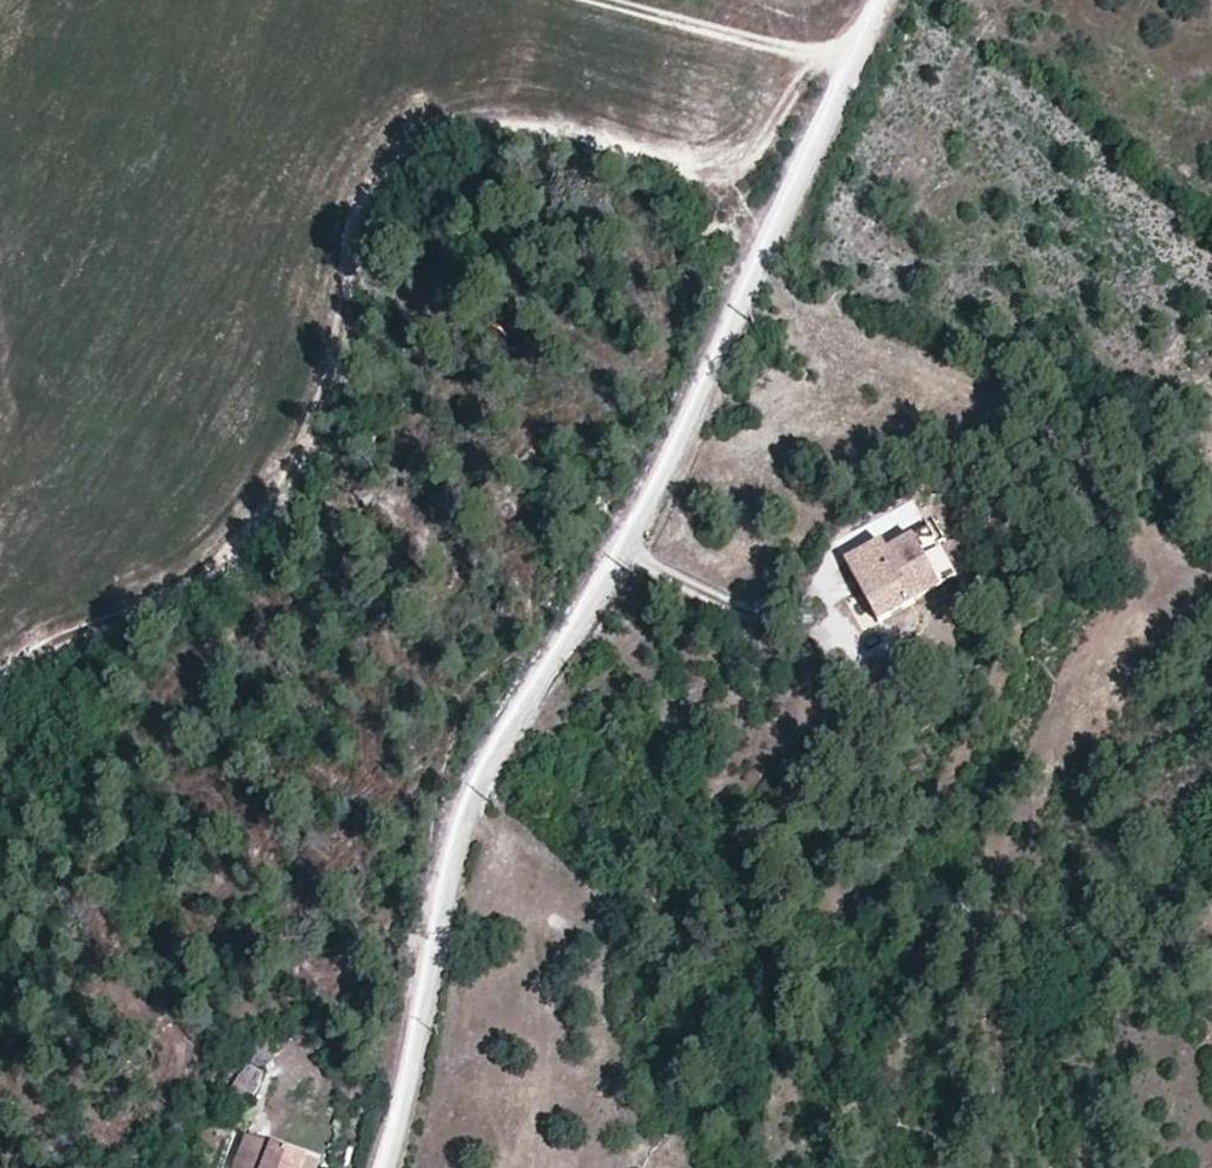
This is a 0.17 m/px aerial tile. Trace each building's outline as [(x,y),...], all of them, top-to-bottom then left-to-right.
[(887,546),(849,565),(874,614),(954,574),(929,525),(887,546)] [(845,556),(849,565),(887,546),(882,537),(845,556)] [(251,1096),(265,1068),(246,1058),(232,1087),(251,1096)] [(307,1156),(246,1134),(234,1167),(303,1167),(307,1156)] [(307,1156),(303,1167),(315,1167),(318,1159),(307,1156)]
